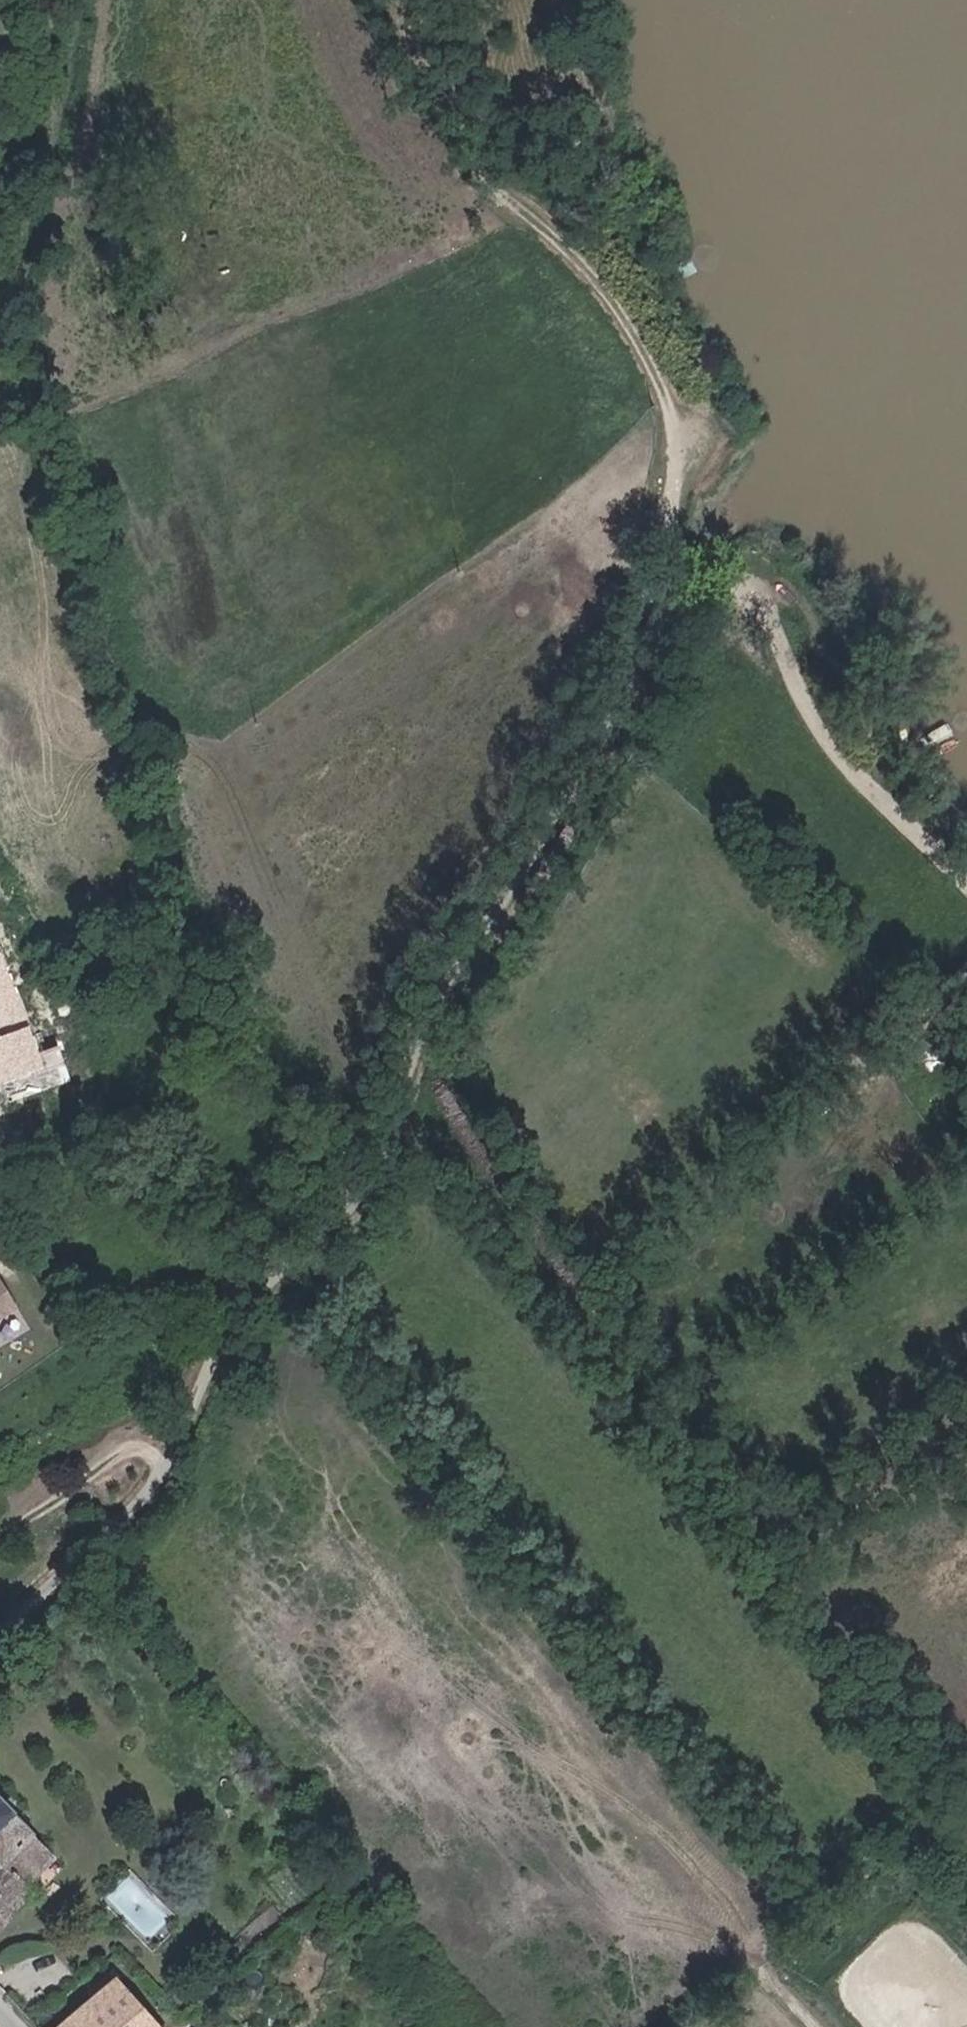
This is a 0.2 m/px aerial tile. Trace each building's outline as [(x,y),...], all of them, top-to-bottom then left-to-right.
[(932,743),(950,727),(941,717),(923,732),(932,743)] [(0,960),(0,1079),(38,1067),(0,960)] [(21,1309),(0,1275),(0,1321),(21,1309)] [(51,1840),(35,1826),(37,1825),(20,1808),(0,1789),(0,1851),(3,1854),(0,1857),(0,1920),(16,1905),(8,1896),(28,1877),(20,1868),(51,1840)] [(20,1868),(28,1877),(59,1848),(51,1840),(20,1868)] [(36,1886),(28,1877),(8,1896),(16,1905),(36,1886)] [(118,1972),(55,2026),(165,2026),(118,1972)]
